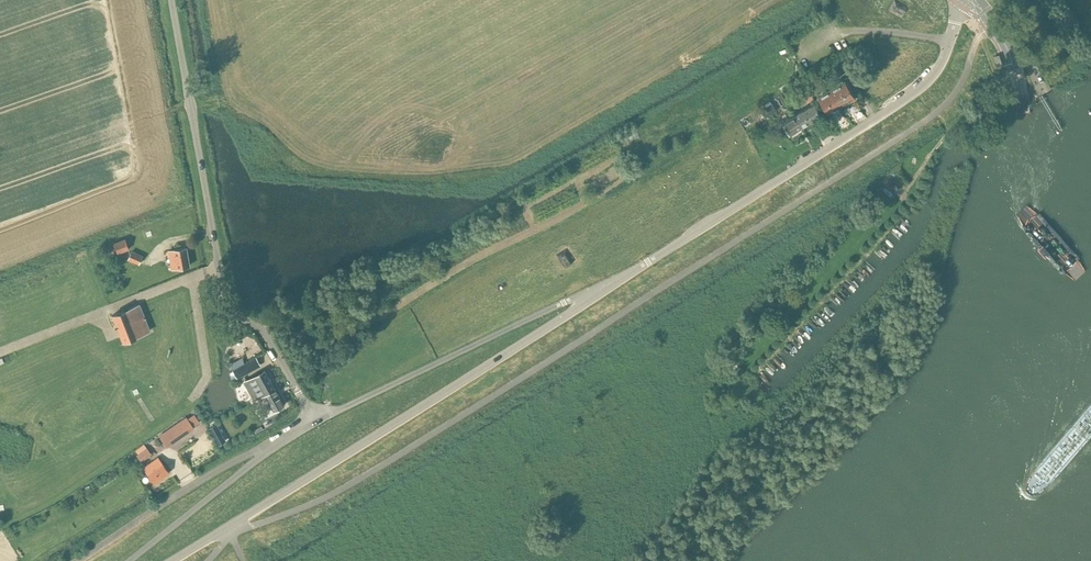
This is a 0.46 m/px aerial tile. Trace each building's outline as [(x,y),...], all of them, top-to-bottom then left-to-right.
[(895,0),(894,0),(888,10),(901,17),(907,7),(895,0)] [(830,89),(839,105),(847,100),(848,102),(855,98),(844,80),(830,89)] [(827,112),(839,105),(830,89),(817,96),(827,112)] [(804,109),(811,121),(820,116),(813,104),(804,109)] [(804,109),(795,114),(803,127),(811,121),(804,109)] [(803,127),(795,114),(782,122),(790,134),(803,127)] [(128,245),(125,239),(114,243),(116,249),(128,245)] [(186,247),(168,251),(172,269),(190,265),(186,247)] [(556,255),(563,268),(573,262),(566,250),(556,255)] [(142,256),(131,251),(127,258),(138,263),(142,256)] [(150,330),(145,317),(146,317),(145,316),(144,316),(140,304),(112,315),(114,320),(116,326),(115,326),(115,327),(117,326),(122,341),(150,330)] [(334,338),(321,343),(324,350),(337,345),(334,338)] [(244,367),(236,371),(240,379),(248,375),(244,367)] [(274,410),(284,405),(266,371),(247,382),(256,398),(265,393),(274,410)] [(167,447),(195,428),(187,416),(159,435),(167,447)] [(141,461),(151,454),(147,448),(136,455),(141,461)] [(169,472),(162,463),(157,457),(143,467),(155,483),(169,472)]
